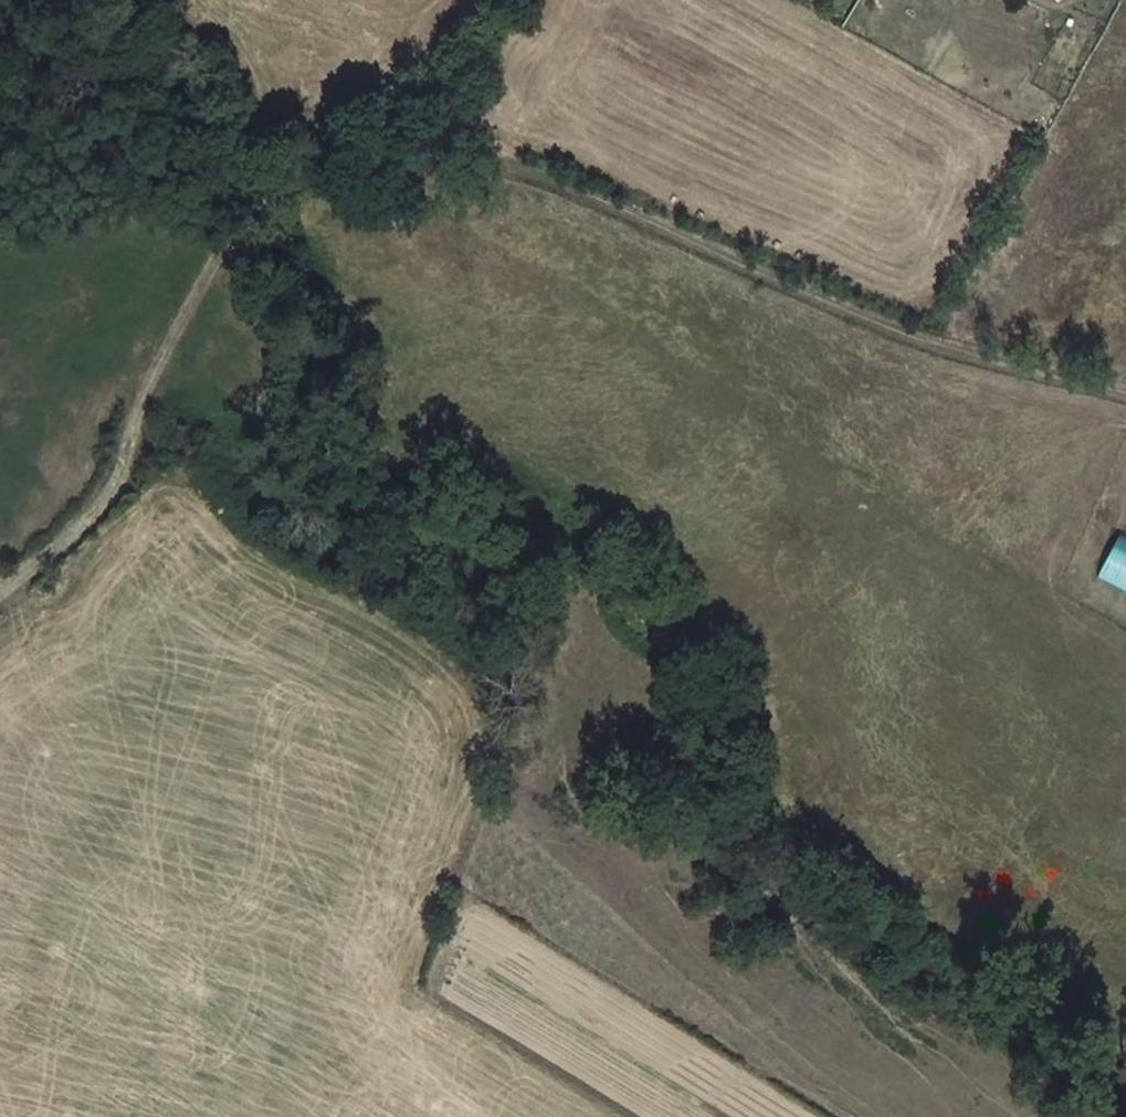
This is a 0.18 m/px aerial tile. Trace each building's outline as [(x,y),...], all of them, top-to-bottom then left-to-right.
[(904,2),(926,11),(931,0),(905,0),(904,2)] [(1101,556),(1079,599),(1125,623),(1125,568),(1101,556)]
